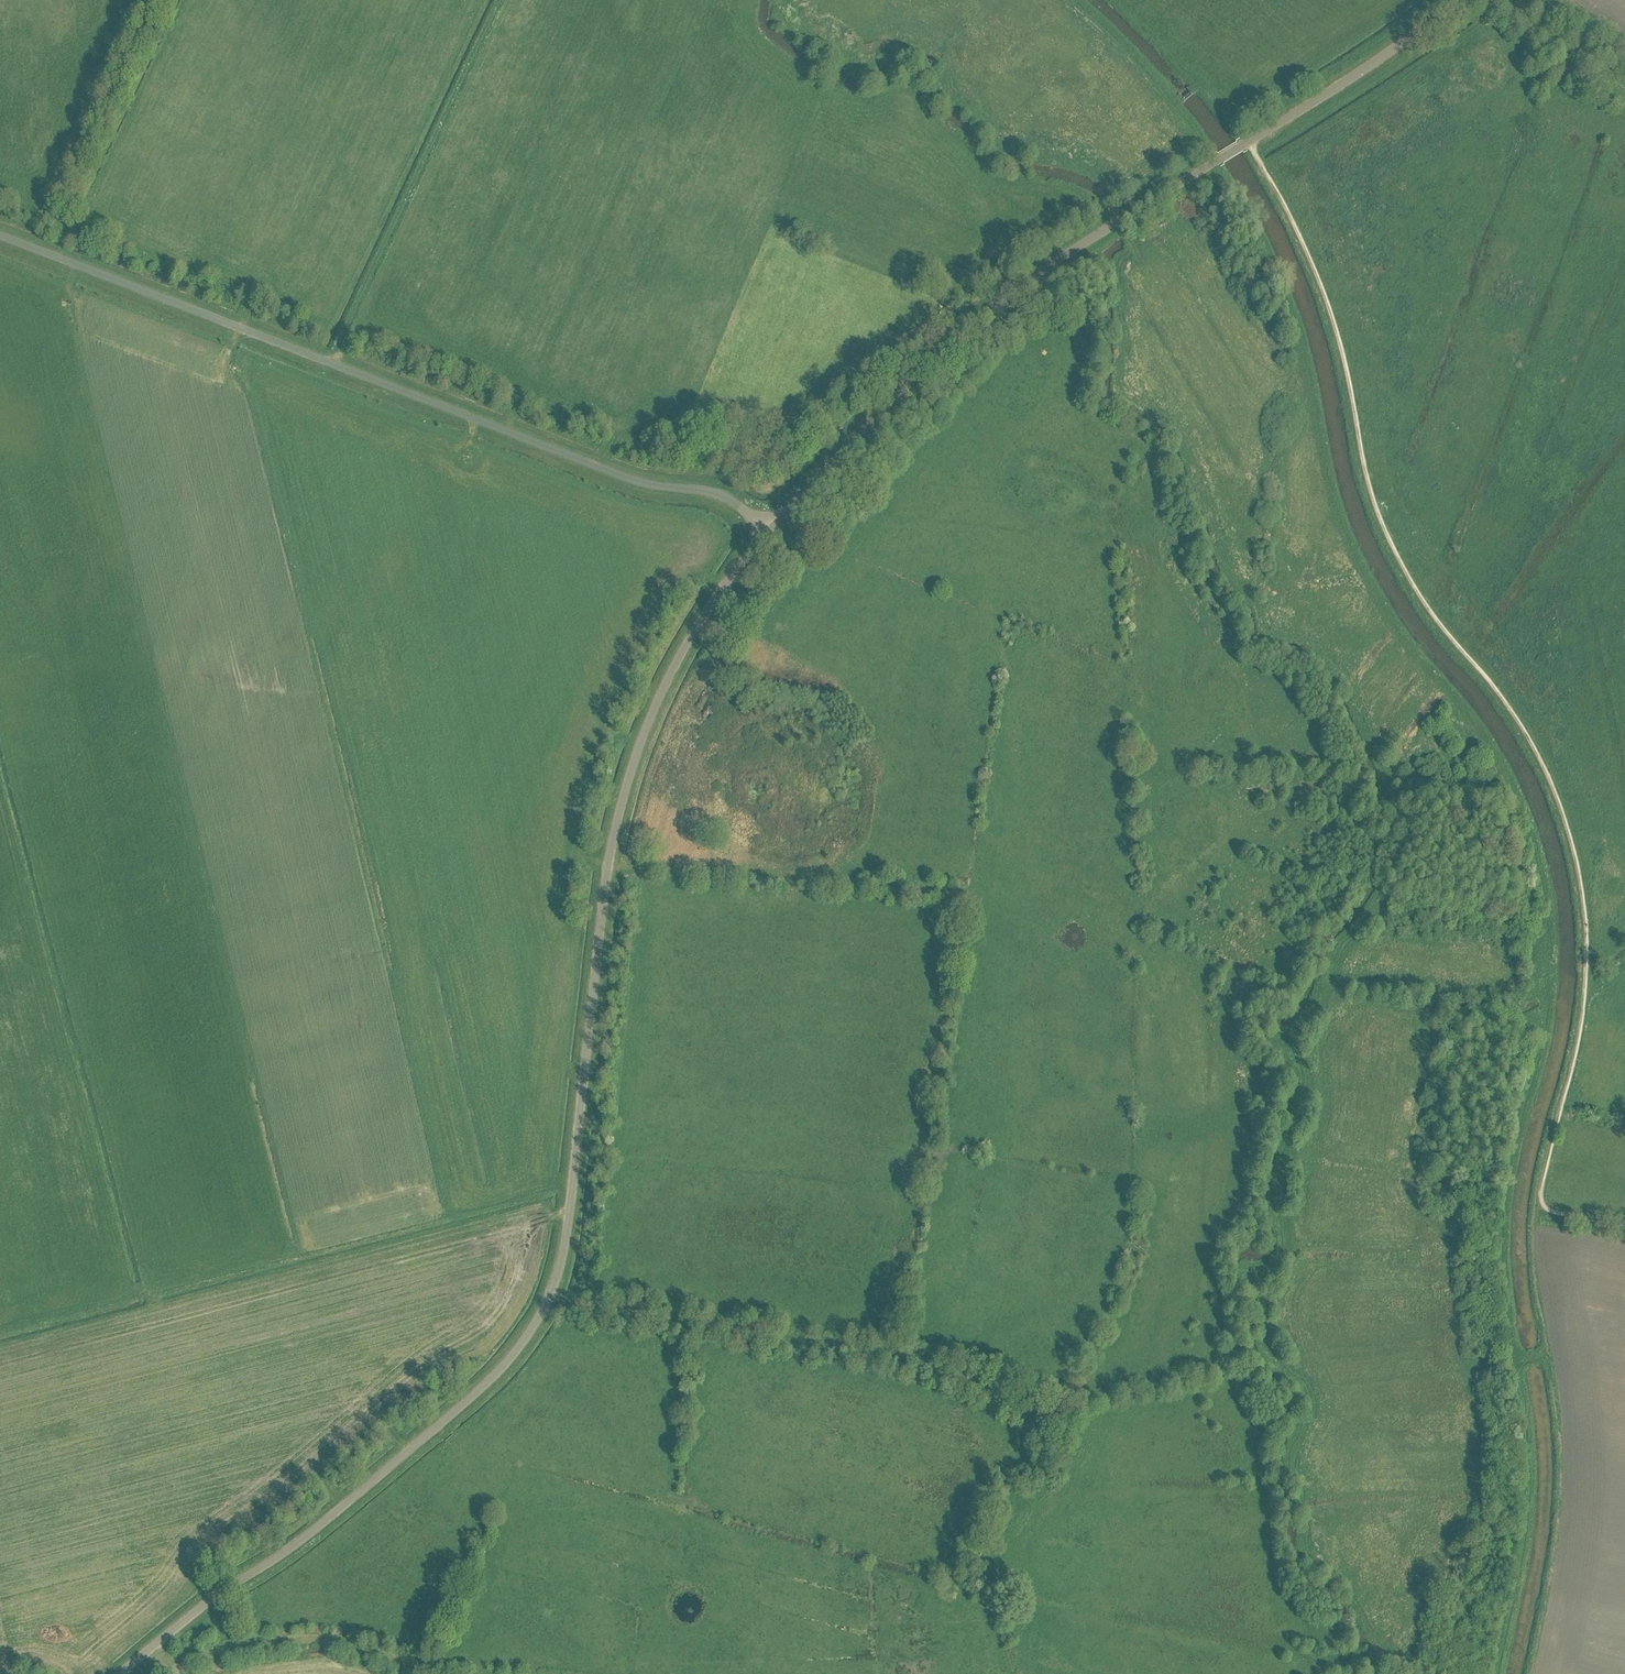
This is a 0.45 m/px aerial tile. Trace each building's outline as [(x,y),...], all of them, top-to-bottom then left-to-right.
[(548,1376),(554,1382),(565,1370),(558,1364),(548,1376)] [(518,1413),(515,1410),(507,1419),(501,1413),(492,1424),(501,1432),(518,1413)]
